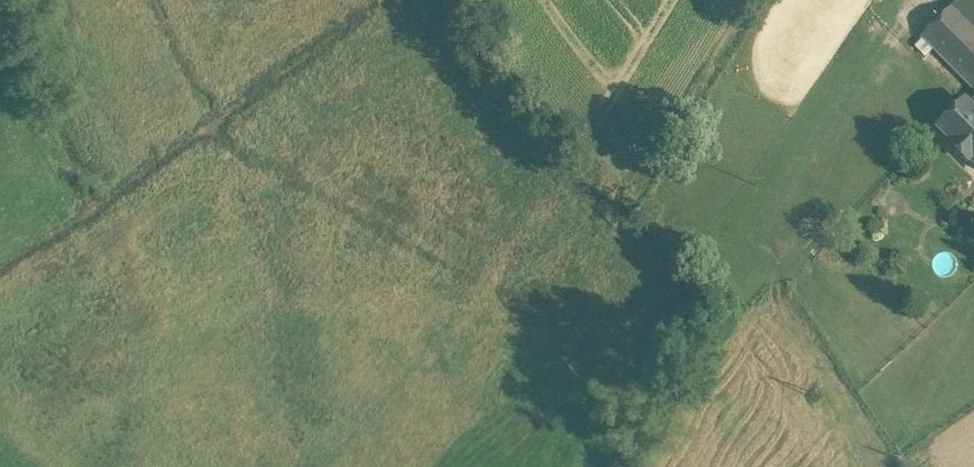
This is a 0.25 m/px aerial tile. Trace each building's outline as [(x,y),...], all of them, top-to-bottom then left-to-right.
[(923,37),(924,38),(917,45),(927,55),(934,48),(973,88),(973,0),(960,0),(923,37)] [(971,106),(967,101),(941,127),(973,159),(973,161),(973,103),(971,106)] [(973,159),(956,142),(954,144),(954,149),(966,161),(971,161),(973,159)]
